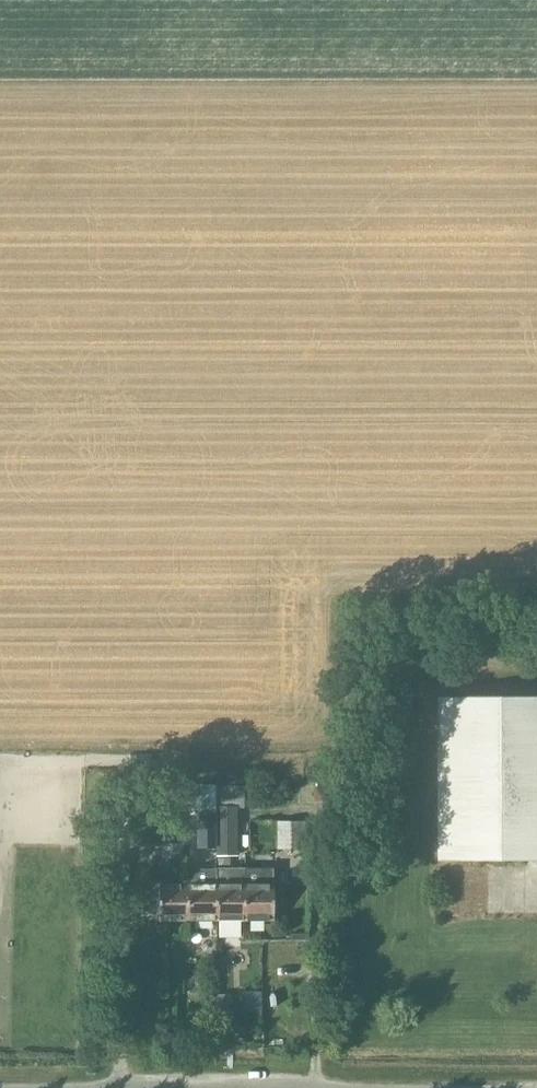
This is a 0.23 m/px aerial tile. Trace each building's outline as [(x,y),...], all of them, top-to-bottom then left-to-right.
[(435,697),(436,861),(536,861),(536,696),(435,697)] [(217,785),(216,785),(216,808),(244,808),(244,786),(217,785)] [(236,820),(216,820),(216,855),(236,855),(236,820)] [(308,824),(278,822),(277,849),(306,851),(308,824)] [(182,824),(128,824),(128,843),(181,843),(182,824)] [(245,919),(245,867),(217,867),(216,884),(216,919),(245,919)] [(274,919),(274,884),(273,884),(273,867),(245,867),(245,919),(274,919)] [(188,884),(160,883),(160,879),(144,879),(144,911),(159,911),(159,919),(188,919),(188,884)] [(216,884),(195,884),(188,884),(188,919),(216,919),(216,884)]
